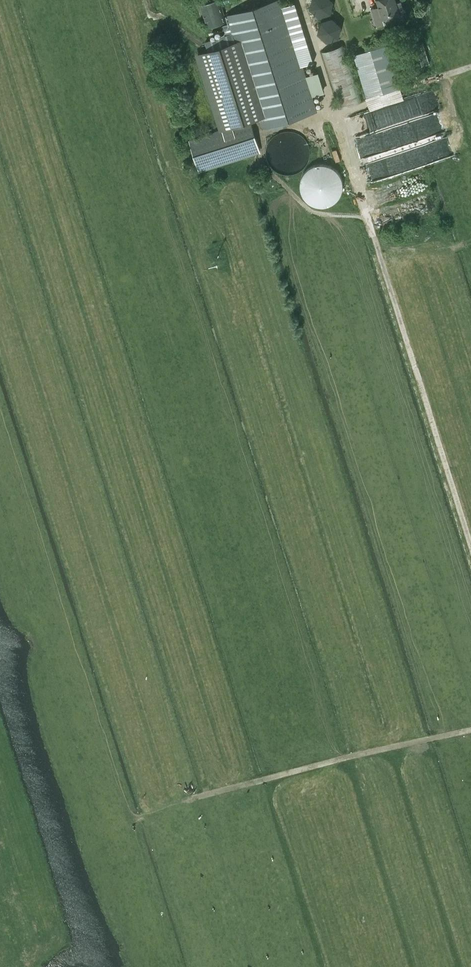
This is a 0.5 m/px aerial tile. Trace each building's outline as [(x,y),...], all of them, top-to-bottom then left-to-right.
[(251,120),(260,117),(263,126),(315,108),(290,29),(302,25),(295,2),(285,5),(283,6),(281,0),(274,0),(228,15),(229,18),(236,42),(196,54),(220,130),(251,120)] [(198,5),(200,10),(202,10),(205,17),(202,18),(205,27),(228,20),(227,19),(229,18),(228,15),(226,16),(221,0),(213,0),(198,5)] [(310,8),(319,15),(331,11),(332,0),(311,0),(310,8)] [(399,13),(395,0),(377,0),(380,9),(373,12),(377,25),(385,22),(384,18),(399,13)] [(332,15),(320,19),(317,31),(327,41),(339,37),(341,24),(332,15)] [(387,42),(354,52),(371,109),(404,99),(387,42)] [(339,108),(363,101),(344,44),(321,52),(339,108)] [(430,69),(423,48),(416,50),(422,71),(430,69)] [(200,169),(260,150),(251,120),(220,130),(190,139),(200,169)] [(293,174),(300,171),(305,168),(309,162),(311,156),(311,150),(309,144),(306,139),(301,134),(295,131),(289,130),(282,131),(276,134),(271,139),(268,145),(267,152),(268,160),(272,167),(278,172),(285,174),(293,174)] [(303,197),(308,202),(314,205),(321,206),(328,204),(334,201),(338,197),(341,191),(343,184),(342,178),(339,172),(335,167),(329,164),(323,162),(316,163),(309,165),(304,170),(300,176),(299,183),(300,190),(303,197)]
